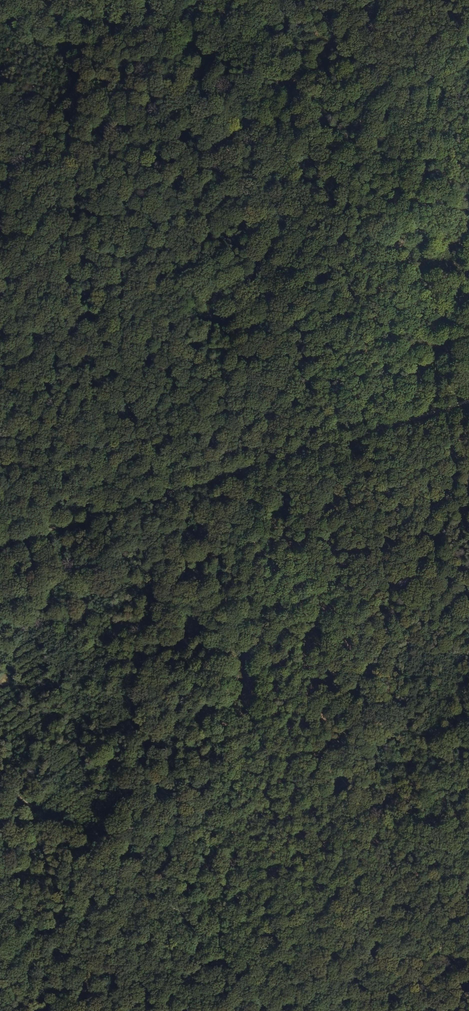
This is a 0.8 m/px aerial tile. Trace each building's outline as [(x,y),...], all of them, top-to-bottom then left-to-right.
[(177,650),(183,649),(183,646),(188,646),(187,639),(197,638),(196,631),(191,632),(192,636),(179,637),(180,643),(176,643),(177,650)]
